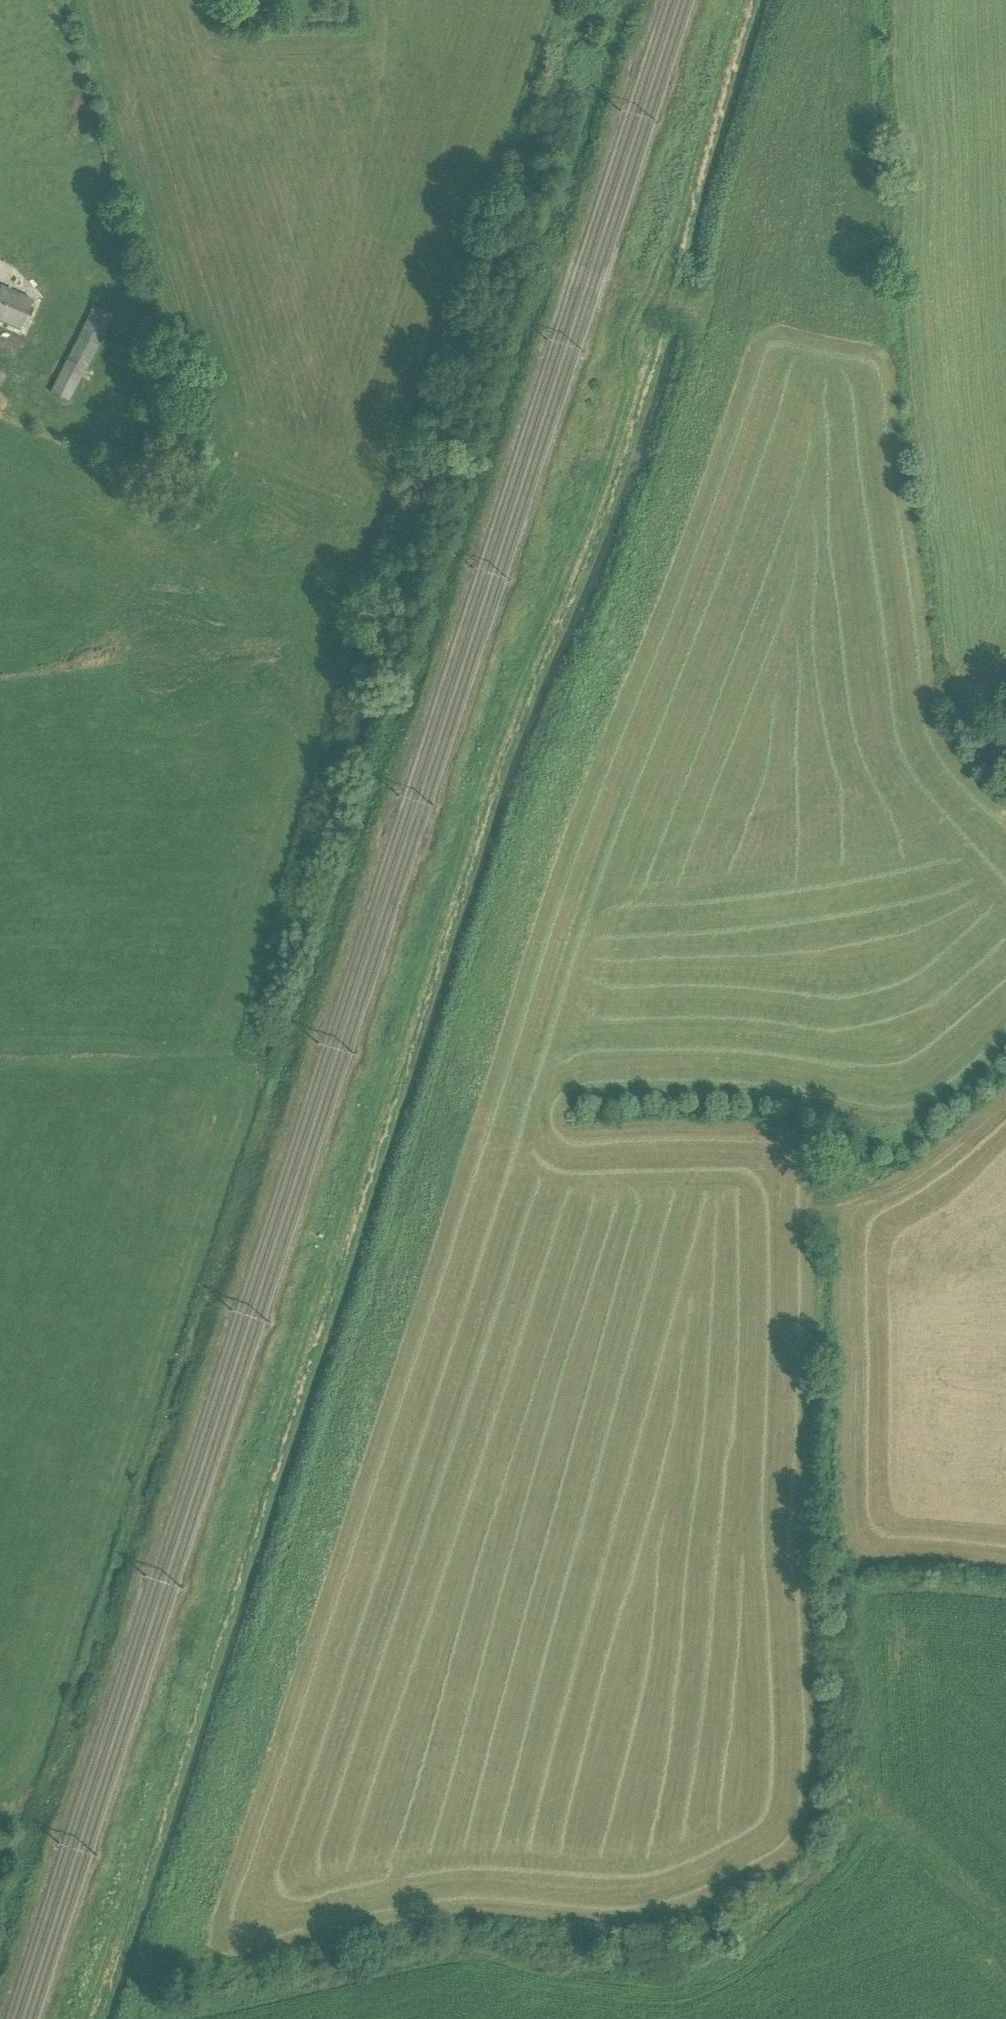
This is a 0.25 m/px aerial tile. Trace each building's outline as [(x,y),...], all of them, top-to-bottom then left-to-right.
[(0,288),(0,320),(20,328),(26,315),(30,317),(34,309),(29,307),(32,300),(1,286),(0,288)] [(95,306),(51,393),(69,401),(112,315),(95,306)]
